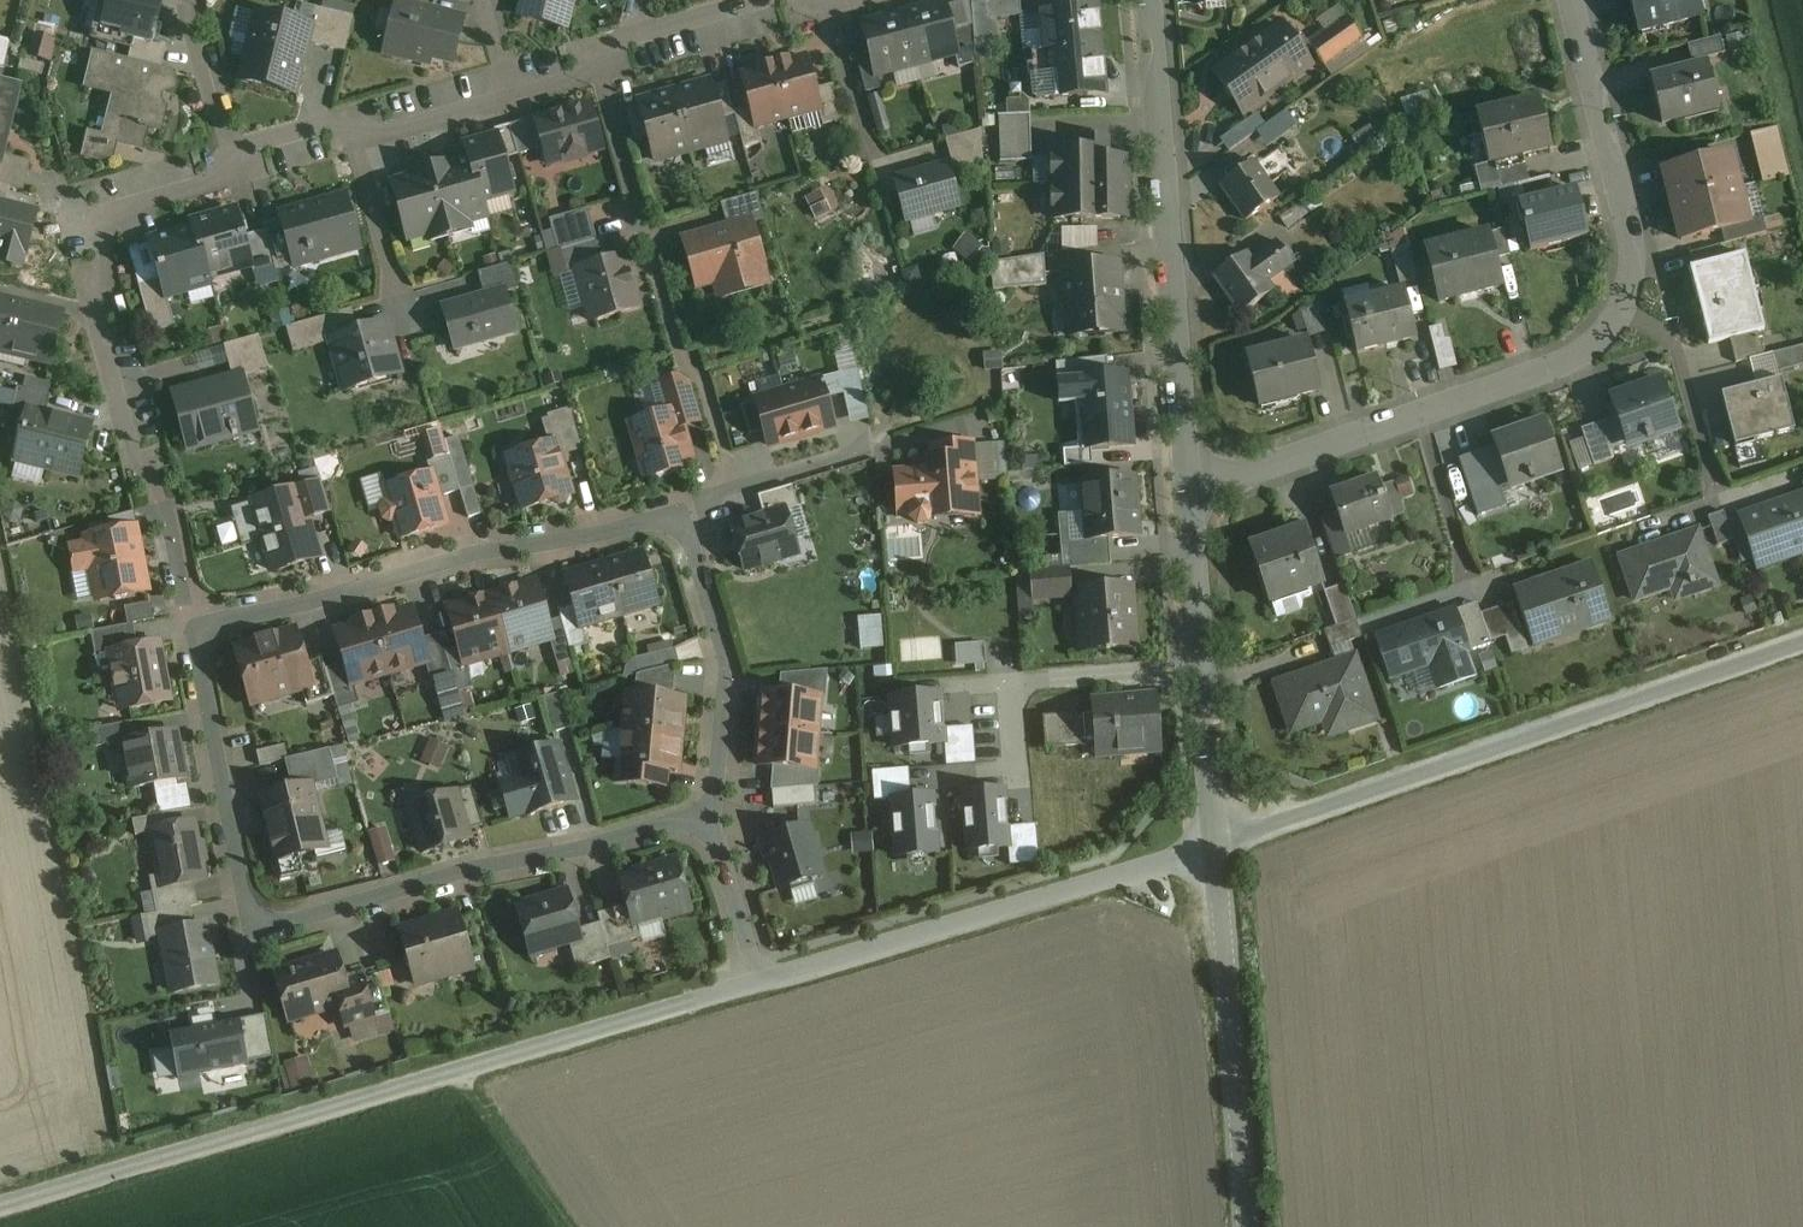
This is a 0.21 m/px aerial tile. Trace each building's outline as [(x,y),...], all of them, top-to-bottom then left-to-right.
[(100,37),(132,45),(128,60),(161,68),(167,45),(149,41),(158,6),(145,2),(145,0),(109,0),(100,37)] [(399,5),(399,4),(417,8),(419,0),(378,0),(399,5)] [(519,17),(565,28),(572,0),(523,0),(519,17)] [(972,26),(974,46),(995,44),(992,20),(987,21),(985,0),(971,0),(972,26)] [(987,21),(992,20),(1020,17),(1021,17),(1021,16),(1019,0),(985,0),(987,21)] [(1638,34),(1700,18),(1695,0),(1630,0),(1638,34)] [(943,3),(902,14),(916,65),(955,55),(956,55),(950,31),(943,3)] [(417,8),(399,4),(399,5),(386,53),(427,63),(429,56),(451,62),(462,19),(417,8)] [(1080,9),(1057,11),(1055,11),(1042,13),(1042,14),(1042,17),(1047,16),(1050,49),(1031,51),(1036,100),(1083,96),(1082,85),(1103,83),(1096,7),(1082,9),(1082,8),(1081,8),(1080,9)] [(353,18),(321,10),(312,45),(344,52),(353,18)] [(311,27),(256,13),(240,80),(294,94),(311,27)] [(902,14),(862,25),(869,52),(876,76),(877,76),(916,65),(902,14)] [(1042,17),(1042,14),(1021,16),(1021,17),(1020,17),(1023,52),(1031,51),(1050,49),(1047,16),(1042,17)] [(1345,19),(1310,44),(1326,65),(1360,41),(1345,19)] [(974,46),(972,26),(950,31),(956,55),(955,55),(958,69),(975,64),(974,46)] [(1281,26),(1214,74),(1242,113),(1309,66),(1281,26)] [(3,70),(11,38),(0,36),(0,70),(3,70)] [(1720,38),(1687,46),(1691,63),(1724,55),(1720,38)] [(128,60),(94,52),(85,87),(119,95),(108,138),(89,133),(83,157),(99,161),(112,157),(116,142),(142,148),(147,128),(161,131),(166,109),(161,102),(156,101),(158,91),(163,93),(174,89),(176,85),(172,71),(161,68),(128,60)] [(869,52),(855,56),(865,93),(881,89),(877,76),(876,76),(869,52)] [(805,58),(789,63),(788,60),(772,65),(788,119),(801,115),(818,110),(820,110),(814,90),(805,58)] [(757,71),(741,76),(750,107),(756,128),(757,127),(788,119),(772,65),(757,69),(757,71)] [(1705,69),(1665,79),(1664,77),(1650,80),(1661,125),(1683,119),(1682,117),(1715,108),(1716,111),(1717,110),(1706,66),(1704,66),(1705,69)] [(710,83),(685,90),(685,92),(673,95),(689,151),(726,141),(720,120),(711,87),(710,83)] [(733,112),(725,83),(711,87),(720,120),(734,116),(733,112)] [(0,84),(0,155),(16,88),(0,84)] [(833,85),(814,90),(820,110),(818,110),(822,125),(822,126),(843,120),(833,85)] [(673,95),(661,98),(661,96),(638,103),(639,107),(648,140),(654,161),(689,151),(673,95)] [(1537,100),(1476,115),(1488,165),(1493,163),(1521,156),(1549,149),(1537,100)] [(558,114),(535,121),(544,149),(545,153),(560,149),(564,163),(584,157),(584,155),(601,150),(588,106),(571,110),(567,108),(561,109),(558,114)] [(639,107),(625,111),(634,143),(648,140),(639,107)] [(750,107),(733,112),(734,116),(743,147),(762,142),(757,127),(756,128),(750,107)] [(818,110),(801,115),(806,130),(811,129),(815,131),(820,130),(822,126),(822,125),(818,110)] [(1029,115),(998,117),(1000,164),(1031,162),(1029,115)] [(518,156),(544,149),(535,121),(535,119),(509,126),(518,156)] [(1249,119),(1217,142),(1226,154),(1258,131),(1249,119)] [(509,126),(494,130),(495,136),(497,135),(504,160),(518,156),(509,126)] [(1790,176),(1778,127),(1751,134),(1754,148),(1758,147),(1766,182),(1790,176)] [(980,131),(945,140),(953,165),(982,157),(980,131)] [(495,136),(464,145),(468,161),(469,161),(481,202),(482,202),(513,193),(504,160),(497,135),(495,136)] [(1099,160),(1099,140),(1082,140),(1083,151),(1050,152),(1051,219),(1071,219),(1071,222),(1082,222),(1083,219),(1128,218),(1127,160),(1099,160)] [(1729,155),(1664,171),(1681,240),(1721,230),(1746,224),(1746,222),(1740,223),(1732,191),(1738,190),(1738,189),(1729,155)] [(1521,156),(1493,163),(1499,189),(1518,185),(1528,182),(1521,156)] [(0,159),(0,185),(9,187),(18,190),(24,165),(0,159)] [(445,165),(417,173),(418,175),(391,183),(407,240),(430,234),(428,230),(443,225),(446,236),(470,229),(469,223),(487,218),(482,202),(481,202),(469,161),(468,161),(445,167),(445,165)] [(1253,163),(1221,186),(1246,221),(1277,199),(1253,163)] [(946,166),(895,180),(907,222),(958,207),(946,166)] [(1528,182),(1518,185),(1522,203),(1553,196),(1549,177),(1528,182)] [(1754,184),(1738,189),(1738,190),(1732,191),(1740,223),(1746,222),(1762,218),(1763,218),(1754,184)] [(5,205),(9,187),(0,185),(0,204),(5,205)] [(818,188),(804,196),(816,217),(830,209),(818,188)] [(1553,196),(1522,203),(1527,221),(1522,222),(1529,251),(1586,237),(1574,191),(1553,196)] [(756,194),(722,204),(728,228),(749,222),(749,224),(763,220),(756,194)] [(344,196),(280,214),(281,219),(291,256),(307,252),(310,262),(359,248),(344,196)] [(0,204),(0,262),(20,267),(24,253),(25,253),(35,213),(5,205),(0,204)] [(236,209),(190,222),(192,229),(193,229),(207,278),(208,278),(250,266),(252,266),(243,237),(236,209)] [(587,209),(549,220),(557,251),(559,250),(596,240),(587,209)] [(1746,224),(1721,230),(1724,244),(1766,233),(1762,218),(1746,222),(1746,224)] [(281,219),(262,224),(264,231),(274,267),(275,271),(290,267),(287,258),(291,256),(281,219)] [(728,228),(684,240),(698,287),(730,278),(734,293),(766,284),(749,224),(749,222),(728,228)] [(1403,228),(1378,246),(1380,255),(1391,252),(1408,248),(1403,228)] [(192,229),(149,241),(160,279),(165,297),(166,297),(210,285),(208,278),(207,278),(193,229),(192,229)] [(1503,230),(1486,234),(1493,261),(1509,256),(1503,230)] [(264,231),(243,237),(252,266),(250,266),(252,273),(274,267),(264,231)] [(1460,248),(1429,256),(1428,249),(1425,250),(1439,303),(1499,288),(1493,261),(1486,234),(1459,241),(1460,248)] [(596,240),(559,250),(566,275),(578,271),(578,270),(607,262),(600,239),(596,240)] [(1276,242),(1251,259),(1267,283),(1281,273),(1293,290),(1304,282),(1276,242)] [(1717,246),(1689,254),(1693,268),(1721,261),(1717,246)] [(1408,248),(1391,252),(1399,285),(1416,281),(1408,248)] [(1247,253),(1212,277),(1239,316),(1273,291),(1267,283),(1251,259),(1247,253)] [(1693,268),(1689,270),(1708,345),(1729,340),(1757,333),(1763,331),(1754,294),(1758,293),(1757,291),(1754,292),(1744,255),(1721,261),(1693,268)] [(1043,256),(990,264),(995,317),(1025,314),(1025,303),(1047,301),(1043,256)] [(607,262),(578,270),(578,271),(587,303),(585,304),(590,321),(638,308),(624,257),(607,262)] [(511,264),(477,274),(484,296),(503,291),(504,293),(518,290),(511,264)] [(1117,265),(1063,269),(1068,337),(1122,332),(1117,265)] [(160,279),(138,285),(151,332),(174,325),(166,297),(165,297),(160,279)] [(484,296),(443,308),(453,342),(477,335),(479,342),(498,337),(496,330),(513,325),(504,293),(503,291),(484,296)] [(1403,292),(1344,307),(1356,353),(1414,339),(1403,292)] [(1,299),(0,301),(0,352),(50,364),(62,314),(1,299)] [(1319,304),(1300,307),(1304,333),(1323,330),(1319,304)] [(351,309),(286,328),(293,352),(330,342),(329,340),(357,332),(351,309)] [(1440,368),(1455,364),(1445,323),(1430,327),(1440,368)] [(357,332),(329,340),(330,342),(343,389),(399,373),(386,324),(357,332)] [(1757,333),(1729,340),(1735,364),(1763,357),(1757,333)] [(258,336),(223,346),(230,371),(266,362),(258,336)] [(1306,343),(1246,358),(1257,406),(1259,406),(1259,404),(1295,395),(1295,397),(1318,391),(1306,343)] [(1772,354),(1777,373),(1802,366),(1802,346),(1772,354)] [(1106,358),(1056,364),(1057,381),(1079,379),(1101,378),(1108,377),(1106,358)] [(857,370),(818,379),(819,381),(820,381),(825,398),(861,389),(857,370)] [(241,377),(176,394),(190,448),(232,437),(233,441),(238,440),(235,428),(254,423),(241,377)] [(1127,389),(1102,390),(1101,378),(1079,379),(1084,449),(1131,446),(1127,389)] [(688,384),(678,379),(658,384),(666,413),(676,410),(681,427),(699,422),(688,384)] [(1780,380),(1721,395),(1734,447),(1793,432),(1780,380)] [(819,381),(755,400),(769,446),(782,442),(783,444),(816,434),(815,433),(833,427),(825,398),(820,381),(819,381)] [(1658,381),(1607,399),(1614,417),(1623,443),(1640,437),(1644,447),(1649,445),(1647,440),(1675,430),(1658,381)] [(50,395),(16,387),(12,407),(27,410),(46,414),(50,395)] [(46,414),(27,410),(15,461),(18,462),(19,460),(42,466),(42,467),(78,476),(91,425),(46,414)] [(569,410),(547,416),(548,419),(557,452),(559,452),(561,457),(581,451),(569,410)] [(666,413),(628,424),(645,479),(692,465),(691,463),(694,458),(691,449),(686,446),(681,427),(676,410),(666,413)] [(1614,417),(1578,430),(1591,466),(1609,459),(1606,449),(1623,443),(1614,417)] [(548,445),(505,458),(510,476),(515,475),(524,507),(520,508),(520,510),(552,501),(558,505),(566,502),(570,495),(572,495),(561,457),(559,452),(557,452),(548,419),(541,421),(548,445)] [(1537,422),(1488,440),(1490,448),(1504,485),(1521,479),(1523,485),(1529,483),(1529,481),(1554,472),(1537,422)] [(934,460),(920,461),(917,461),(917,462),(918,473),(897,475),(895,475),(895,476),(896,476),(898,507),(898,508),(898,513),(910,512),(911,519),(917,525),(926,524),(929,521),(977,517),(977,516),(977,515),(971,446),(971,445),(970,445),(932,448),(933,449),(934,459),(933,459),(934,460)] [(1490,448),(1454,460),(1467,497),(1504,485),(1490,448)] [(449,456),(427,463),(430,474),(431,474),(438,498),(459,491),(449,456)] [(430,474),(385,487),(389,502),(384,504),(381,510),(383,519),(389,522),(395,520),(400,538),(446,525),(438,498),(431,474),(430,474)] [(1134,477),(1082,481),(1087,542),(1108,540),(1139,537),(1134,477)] [(1376,480),(1330,496),(1336,514),(1344,537),(1345,537),(1368,529),(1390,521),(1389,518),(1379,491),(1376,480)] [(321,481),(290,491),(294,503),(301,501),(307,519),(330,512),(321,481)] [(473,486),(459,491),(467,518),(481,514),(473,486)] [(792,486),(758,496),(763,516),(784,510),(785,511),(798,507),(792,486)] [(1393,486),(1379,491),(1389,518),(1403,513),(1393,486)] [(1760,511),(1764,520),(1778,561),(1802,552),(1802,548),(1801,542),(1802,542),(1802,496),(1760,511)] [(294,503),(260,514),(266,536),(262,538),(272,571),(318,557),(307,519),(301,501),(294,503)] [(763,516),(731,526),(744,570),(779,560),(776,550),(795,545),(785,511),(784,510),(763,516)] [(134,512),(108,519),(111,534),(137,529),(134,512)] [(1733,541),(1723,512),(1707,518),(1717,547),(1733,541)] [(1336,514),(1321,520),(1335,561),(1351,556),(1345,537),(1344,537),(1336,514)] [(1764,520),(1745,526),(1742,517),(1740,518),(1757,568),(1778,561),(1764,520)] [(111,534),(85,539),(86,544),(73,546),(78,572),(91,569),(96,599),(110,596),(115,600),(124,598),(128,593),(148,589),(137,529),(111,534)] [(1368,529),(1345,537),(1351,556),(1374,548),(1368,529)] [(1322,582),(1304,530),(1250,549),(1268,601),(1322,582)] [(1696,532),(1620,558),(1634,600),(1687,583),(1691,593),(1714,586),(1696,532)] [(1087,542),(1069,543),(1071,568),(1110,565),(1108,540),(1087,542)] [(641,553),(606,564),(622,615),(657,605),(641,553)] [(606,564),(565,576),(573,604),(580,628),(582,627),(622,615),(606,564)] [(1590,564),(1512,590),(1529,641),(1579,624),(1581,629),(1608,619),(1590,564)] [(1068,569),(1030,572),(1032,601),(1071,598),(1068,569)] [(535,583),(504,593),(503,590),(491,594),(508,651),(549,639),(551,638),(546,623),(535,583)] [(1343,585),(1324,592),(1336,627),(1355,620),(1343,585)] [(1130,588),(1076,592),(1081,651),(1135,647),(1130,588)] [(479,600),(448,608),(459,648),(464,664),(466,664),(508,651),(491,594),(478,598),(479,600)] [(151,603),(124,608),(128,625),(133,624),(154,620),(151,603)] [(580,628),(573,604),(557,609),(560,618),(570,650),(587,645),(582,627),(580,628)] [(1476,604),(1453,612),(1467,653),(1490,645),(1476,604)] [(410,609),(392,615),(391,611),(372,617),(389,673),(425,663),(426,662),(420,640),(410,609)] [(1432,622),(1415,628),(1414,625),(1377,638),(1391,679),(1435,664),(1443,687),(1473,676),(1465,654),(1467,653),(1453,612),(1432,619),(1432,622)] [(1513,614),(1498,620),(1510,653),(1525,648),(1513,614)] [(372,617),(354,622),(355,626),(336,631),(345,662),(351,684),(353,684),(389,673),(372,617)] [(570,650),(560,618),(546,623),(551,638),(549,639),(557,665),(573,660),(570,650)] [(1336,627),(1324,631),(1330,649),(1362,638),(1355,620),(1336,627)] [(128,625),(91,632),(95,658),(110,655),(110,653),(138,648),(133,624),(128,625)] [(295,630),(235,648),(252,704),(302,690),(311,687),(304,661),(295,630)] [(440,634),(420,640),(426,662),(425,663),(431,682),(452,675),(445,652),(440,634)] [(954,641),(955,665),(986,663),(985,640),(954,641)] [(138,648),(110,653),(110,655),(113,670),(118,674),(121,689),(115,698),(129,708),(169,700),(166,681),(160,677),(158,664),(163,664),(159,644),(138,648)] [(464,664),(459,648),(445,652),(452,675),(457,693),(473,689),(466,664),(464,664)] [(675,649),(635,659),(639,675),(675,666),(679,665),(675,649)] [(321,655),(304,661),(311,687),(302,690),(306,705),(333,697),(325,668),(321,655)] [(1354,659),(1276,686),(1292,731),(1347,713),(1352,728),(1375,720),(1354,659)] [(345,662),(325,668),(333,697),(337,710),(359,703),(353,684),(351,684),(345,662)] [(639,675),(636,676),(634,696),(673,699),(675,666),(639,675)] [(827,671),(807,673),(806,689),(820,691),(822,673),(827,672),(827,671)] [(818,698),(765,693),(763,693),(763,695),(760,729),(817,734),(819,700),(820,700),(820,698),(818,697),(818,698)] [(559,694),(537,699),(548,735),(570,729),(559,694)] [(941,694),(890,698),(892,717),(891,717),(893,737),(894,748),(945,744),(943,729),(944,729),(942,707),(941,694)] [(634,696),(627,695),(624,732),(679,737),(682,700),(673,699),(634,696)] [(1156,696),(1091,701),(1095,745),(1096,757),(1120,755),(1120,753),(1159,749),(1159,752),(1161,752),(1156,696)] [(1092,713),(1042,717),(1045,749),(1095,745),(1092,713)] [(132,722),(99,729),(102,746),(123,742),(123,741),(135,739),(132,722)] [(817,734),(760,729),(757,763),(757,766),(759,766),(799,769),(812,770),(814,770),(814,768),(817,734)] [(135,739),(123,741),(123,742),(132,789),(184,779),(175,731),(135,739)] [(679,737),(624,732),(622,756),(617,756),(615,782),(665,786),(667,761),(677,762),(679,737)] [(430,738),(421,759),(438,767),(447,746),(430,738)] [(284,745),(256,752),(259,766),(288,759),(284,745)] [(557,746),(511,760),(517,779),(501,784),(511,817),(527,812),(528,815),(574,801),(557,746)] [(329,749),(288,759),(295,789),(310,785),(310,787),(337,781),(329,749)] [(812,770),(799,769),(798,788),(815,787),(818,787),(817,786),(812,786),(814,770),(812,770)] [(295,789),(261,797),(277,861),(315,852),(323,839),(310,787),(310,785),(295,789)] [(471,787),(453,792),(454,794),(455,793),(466,830),(482,826),(471,787)] [(798,788),(772,791),(774,809),(817,805),(815,787),(798,788)] [(1004,790),(963,793),(965,813),(964,813),(966,831),(968,851),(1009,848),(1007,828),(1008,828),(1006,803),(1005,803),(1004,790)] [(454,794),(418,804),(420,811),(414,822),(423,852),(438,848),(443,851),(451,849),(453,844),(468,840),(466,830),(455,793),(454,794)] [(933,796),(892,799),(893,819),(894,837),(895,837),(897,857),(937,854),(936,833),(934,809),(933,796)] [(193,824),(153,831),(161,875),(163,886),(193,881),(191,873),(201,871),(200,865),(204,860),(202,846),(196,843),(193,824)] [(386,825),(368,829),(375,864),(393,860),(386,825)] [(808,826),(764,838),(779,889),(789,886),(791,893),(814,886),(812,879),(823,876),(808,826)] [(871,831),(852,832),(853,851),(873,850),(871,831)] [(675,861),(620,877),(628,906),(634,927),(637,926),(689,911),(675,861)] [(193,881),(163,886),(161,875),(149,877),(156,914),(190,907),(198,906),(193,881)] [(566,893),(517,907),(530,950),(551,944),(552,947),(568,943),(580,939),(577,930),(566,893)] [(628,906),(597,915),(599,924),(607,948),(641,939),(637,926),(634,927),(628,906)] [(156,914),(145,916),(150,939),(162,936),(162,935),(194,928),(190,907),(156,914)] [(438,918),(418,924),(400,930),(407,952),(404,964),(411,969),(416,986),(450,976),(472,970),(456,913),(438,919),(438,918)] [(599,924),(577,930),(580,939),(568,943),(576,969),(610,960),(607,948),(599,924)] [(194,928),(162,935),(162,936),(173,991),(215,983),(205,926),(194,928)] [(336,956),(275,974),(289,1020),(341,1004),(349,1002),(344,985),(336,956)] [(378,975),(344,985),(349,1002),(341,1004),(348,1027),(390,1014),(378,975)] [(266,1015),(240,1020),(248,1063),(274,1058),(266,1015)] [(240,1020),(211,1026),(210,1019),(195,1022),(196,1028),(169,1034),(178,1079),(249,1066),(248,1063),(240,1020)] [(282,1059),(287,1086),(311,1082),(307,1055),(282,1059)]
